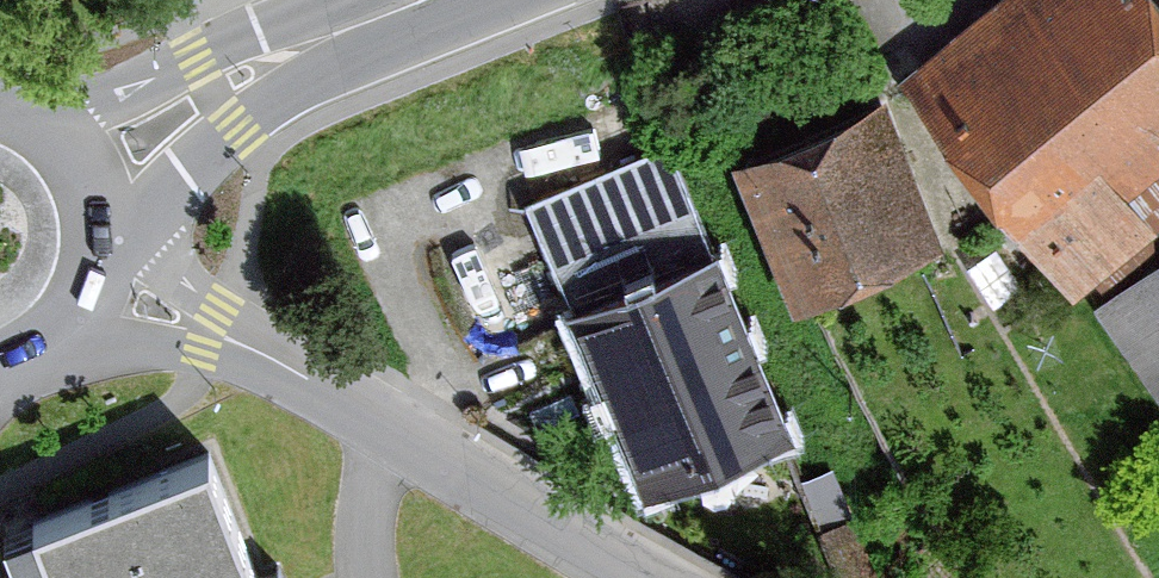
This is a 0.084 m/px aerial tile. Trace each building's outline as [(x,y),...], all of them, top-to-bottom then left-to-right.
[(1143,0),(998,0),(888,88),(1058,299),(1142,232),(1118,202),(1158,169),(1158,20),(1143,0)] [(930,257),(872,110),(729,167),(787,313),(930,257)] [(790,444),(666,148),(518,209),(643,506),(790,444)] [(1079,316),(1149,427),(1158,420),(1158,266),(1079,316)] [(0,538),(0,577),(225,577),(177,464),(84,503),(0,538)]
